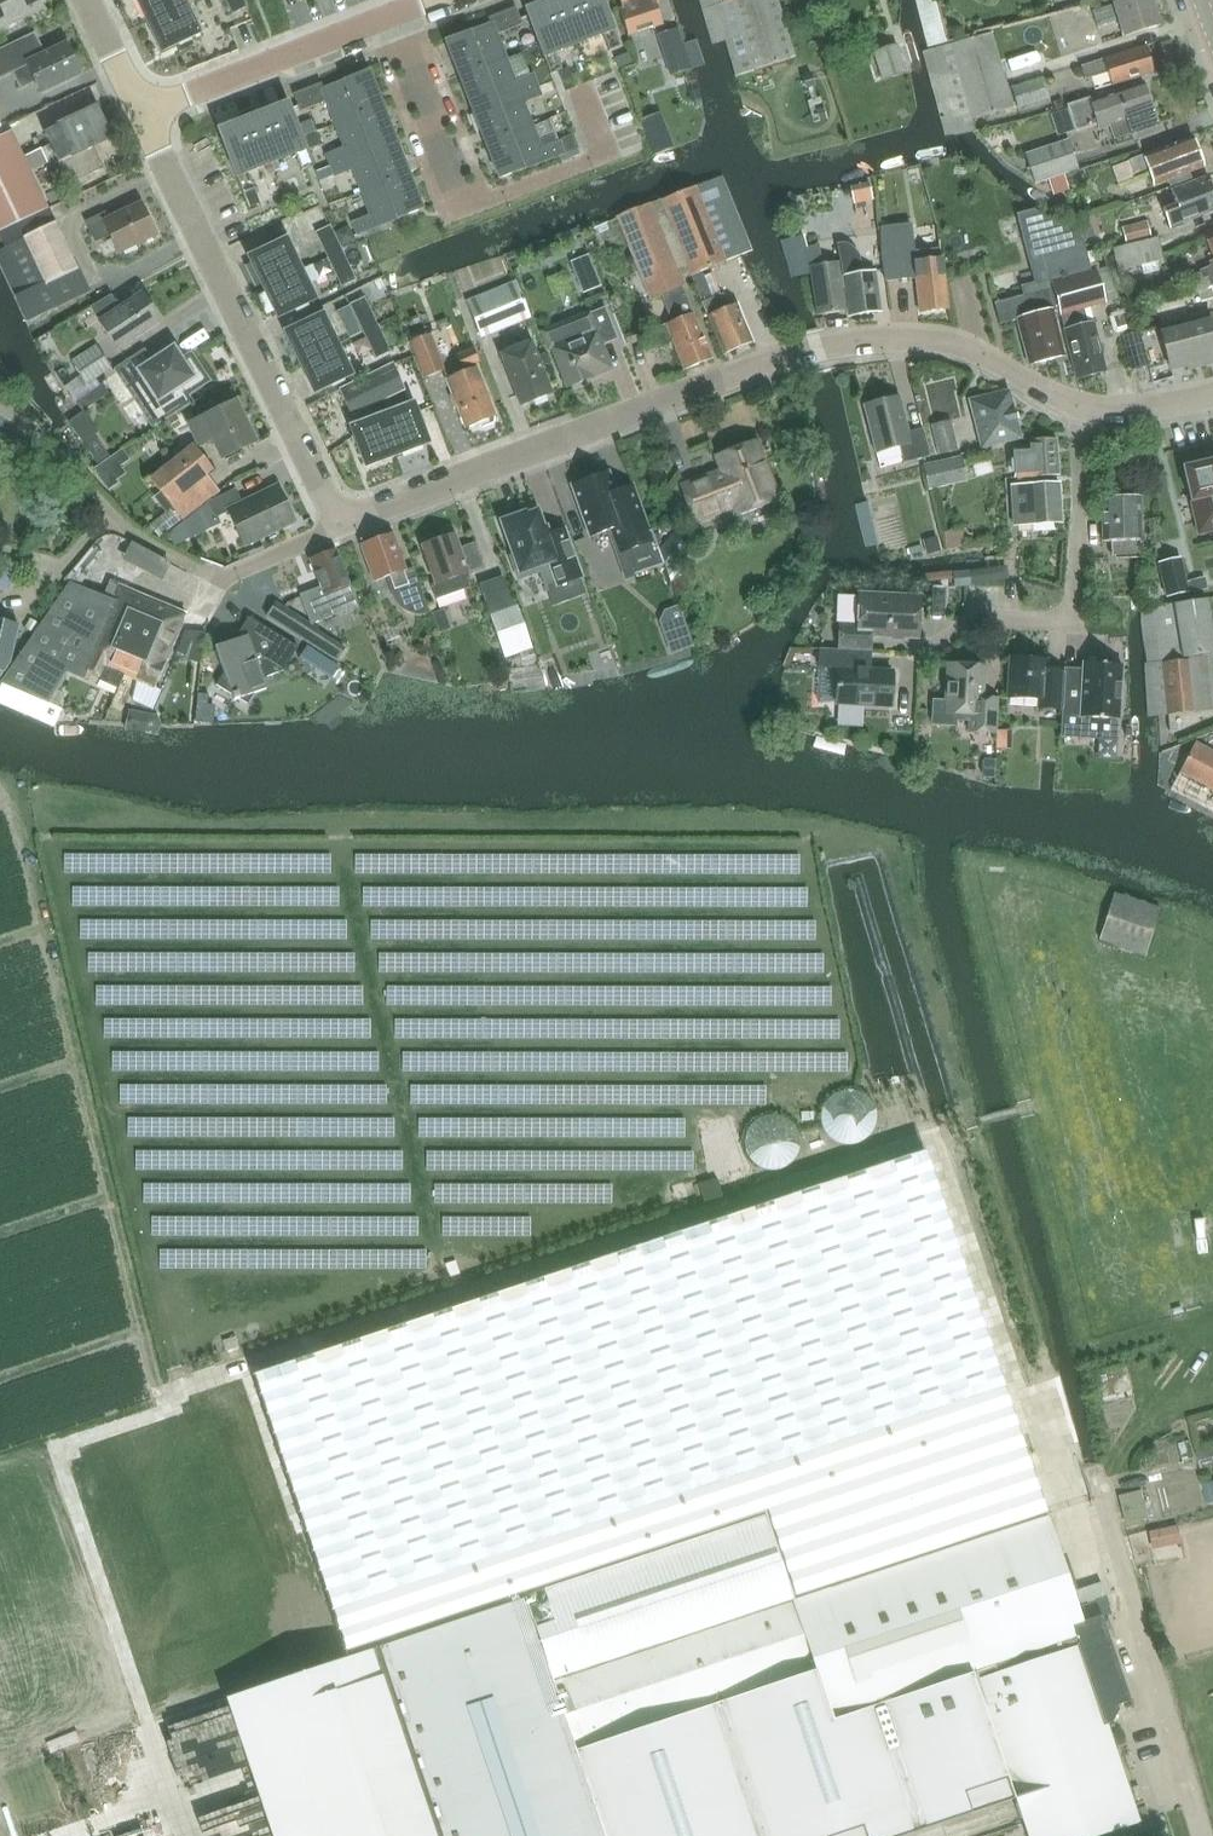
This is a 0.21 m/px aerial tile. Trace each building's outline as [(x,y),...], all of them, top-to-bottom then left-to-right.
[(43,8),(41,4),(44,0),(0,0),(0,29),(43,8)] [(186,2),(185,0),(139,0),(148,20),(186,2)] [(242,0),(226,0),(232,13),(246,7),(242,0)] [(583,41),(567,0),(551,0),(525,10),(550,74),(561,69),(555,52),(583,41)] [(583,41),(602,33),(608,51),(620,46),(602,0),(567,0),(583,41)] [(623,11),(621,11),(629,34),(662,24),(655,1),(657,0),(620,0),(623,11)] [(755,69),(794,57),(777,0),(734,0),(755,69)] [(1160,26),(1152,0),(1130,0),(1093,12),(1098,28),(1118,22),(1123,38),(1160,26)] [(199,31),(186,2),(148,20),(162,49),(199,31)] [(515,7),(506,10),(513,28),(522,25),(515,7)] [(503,32),(513,28),(506,10),(497,14),(503,32)] [(490,24),(445,41),(459,76),(505,58),(496,35),(503,32),(497,14),(488,18),(490,24)] [(675,29),(659,34),(666,57),(682,52),(675,29)] [(993,30),(947,43),(970,119),(1013,108),(993,30)] [(0,50),(0,67),(11,90),(20,85),(21,88),(35,81),(41,93),(80,74),(65,43),(43,54),(33,34),(0,50)] [(872,52),(881,82),(905,75),(896,45),(872,52)] [(1112,86),(1154,73),(1146,47),(1081,66),(1085,80),(1108,73),(1112,86)] [(514,82),(505,58),(459,76),(472,110),(536,85),(532,75),(514,82)] [(321,83),(312,86),(319,104),(326,101),(335,124),(381,107),(368,72),(323,89),(321,83)] [(1042,80),(1011,89),(1017,109),(1048,100),(1042,80)] [(1132,141),(1160,131),(1153,111),(1154,111),(1144,82),(1070,107),(1078,130),(1098,123),(1100,129),(1110,126),(1114,140),(1130,134),(1132,141)] [(485,144),(531,126),(522,102),(540,95),(536,85),(472,110),(485,144)] [(312,86),(302,90),(309,108),(319,104),(312,86)] [(300,111),(309,108),(302,90),(293,93),(300,111)] [(73,110),(66,96),(16,119),(21,130),(45,119),(46,122),(73,110)] [(246,111),(266,164),(294,153),(301,171),(312,166),(288,103),(255,115),(253,109),(246,111)] [(831,131),(842,129),(837,105),(826,107),(831,131)] [(101,168),(91,146),(110,138),(95,107),(57,125),(57,126),(44,132),(67,184),(101,168)] [(381,107),(335,124),(344,148),(327,155),(331,165),(394,140),(381,107)] [(247,171),(266,164),(246,111),(239,114),(241,121),(218,130),(242,193),(254,189),(247,171)] [(659,122),(644,128),(654,154),(669,149),(659,122)] [(531,126),(485,144),(499,178),(562,154),(558,142),(540,149),(531,126)] [(0,138),(0,230),(47,208),(30,169),(49,161),(42,146),(23,155),(13,132),(0,138)] [(1143,157),(1129,162),(1136,180),(1150,174),(1154,186),(1168,181),(1172,191),(1193,183),(1189,172),(1203,167),(1192,137),(1143,156),(1143,157)] [(394,140),(331,165),(335,175),(353,168),(362,192),(408,174),(394,140)] [(1024,153),(1034,184),(1077,171),(1067,140),(1024,153)] [(421,209),(408,174),(362,192),(371,215),(353,222),(358,233),(421,209)] [(1172,191),(1171,191),(1178,209),(1164,214),(1171,231),(1184,226),(1183,223),(1212,212),(1212,186),(1210,186),(1210,184),(1210,182),(1208,183),(1207,184),(1204,178),(1203,178),(1203,179),(1193,183),(1172,191)] [(695,185),(661,199),(692,275),(726,261),(695,185)] [(141,203),(103,221),(118,252),(156,234),(141,203)] [(652,203),(627,213),(660,295),(663,294),(674,321),(662,326),(667,339),(672,337),(685,370),(712,359),(682,286),(685,285),(652,203)] [(327,258),(341,250),(320,207),(295,220),(301,235),(312,229),(327,258)] [(1057,310),(1050,283),(1049,281),(1089,270),(1082,239),(1034,211),(1018,215),(1040,298),(1028,301),(1032,316),(1017,320),(1028,366),(1064,356),(1052,311),(1057,310)] [(1126,243),(1152,237),(1148,220),(1122,226),(1126,243)] [(77,269),(55,223),(24,238),(46,284),(77,269)] [(942,250),(939,250),(918,253),(914,226),(884,230),(884,258),(885,270),(887,281),(917,278),(921,313),(949,309),(945,273),(942,250)] [(1158,236),(1152,237),(1126,243),(1112,246),(1117,271),(1163,261),(1158,236)] [(264,286),(301,268),(287,239),(250,257),(264,286)] [(838,262),(811,266),(819,315),(849,310),(849,316),(882,311),(876,271),(861,273),(859,259),(857,255),(855,252),(851,248),(847,246),(841,245),(836,246),(838,262)] [(356,279),(341,250),(327,258),(341,286),(356,279)] [(1212,288),(1211,286),(1212,285),(1212,266),(1189,276),(1195,292),(1198,292),(1212,288)] [(315,297),(301,268),(264,286),(278,315),(315,297)] [(1057,310),(1076,379),(1105,372),(1088,308),(1103,303),(1094,271),(1050,283),(1057,310)] [(482,338),(531,318),(517,282),(468,302),(482,338)] [(1212,288),(1198,292),(1201,302),(1212,299),(1212,292),(1212,288)] [(117,348),(160,320),(142,293),(99,322),(117,348)] [(723,293),(703,302),(724,353),(753,341),(737,303),(729,307),(723,293)] [(363,331),(379,324),(365,296),(349,304),(363,331)] [(616,339),(605,307),(589,314),(541,333),(547,350),(551,348),(567,388),(595,377),(594,374),(609,368),(600,345),(616,339)] [(300,362),(337,344),(323,315),(286,333),(300,362)] [(1212,361),(1212,324),(1212,321),(1162,334),(1171,369),(1200,361),(1201,365),(1212,361)] [(392,351),(379,324),(363,331),(376,359),(392,351)] [(1131,370),(1148,365),(1139,333),(1122,337),(1131,370)] [(429,334),(410,342),(425,378),(444,370),(429,334)] [(532,341),(519,346),(501,354),(509,372),(508,372),(522,406),(553,394),(532,341)] [(351,373),(337,344),(300,362),(314,391),(351,373)] [(87,383),(112,367),(97,345),(72,360),(87,383)] [(461,369),(479,363),(474,348),(456,355),(461,369)] [(144,351),(115,369),(142,410),(148,406),(159,422),(191,401),(187,395),(208,380),(191,353),(180,360),(173,349),(152,363),(144,351)] [(393,363),(366,376),(373,389),(399,377),(393,363)] [(478,368),(469,371),(448,380),(453,394),(452,394),(453,396),(451,397),(454,406),(457,405),(466,428),(478,423),(483,427),(494,423),(495,417),(497,416),(483,382),(484,382),(478,368)] [(373,389),(366,376),(340,388),(346,402),(373,389)] [(103,385),(77,403),(85,413),(110,395),(103,385)] [(1010,391),(969,401),(981,449),(1021,440),(1010,391)] [(900,397),(865,406),(877,453),(900,447),(905,463),(930,457),(923,429),(909,432),(900,397)] [(189,425),(199,446),(212,439),(221,459),(256,442),(236,401),(201,418),(202,419),(189,425)] [(383,415),(397,454),(428,443),(413,404),(383,415)] [(367,465),(397,454),(383,415),(353,426),(367,465)] [(932,426),(939,455),(957,451),(950,422),(932,426)] [(1014,459),(1013,459),(1014,479),(1058,476),(1056,439),(1029,441),(1030,449),(1013,450),(1014,459)] [(699,481),(683,487),(695,520),(737,505),(740,513),(777,499),(756,443),(718,457),(725,474),(700,484),(699,481)] [(192,445),(149,480),(183,521),(218,491),(204,475),(212,469),(192,445)] [(123,451),(96,470),(111,492),(117,486),(113,479),(120,465),(129,459),(123,451)] [(961,458),(923,467),(928,490),(966,481),(961,458)] [(1182,468),(1198,534),(1212,531),(1212,461),(1182,468)] [(608,473),(574,485),(592,536),(610,530),(615,545),(623,542),(627,551),(629,550),(637,573),(635,573),(635,575),(665,564),(661,552),(653,530),(650,531),(634,486),(632,486),(633,488),(616,494),(608,473)] [(1059,483),(1026,485),(1010,486),(1013,526),(1061,523),(1059,483)] [(235,488),(208,501),(215,517),(228,511),(244,544),(293,521),(276,486),(242,503),(235,488)] [(1131,557),(1142,556),(1140,497),(1102,499),(1103,541),(1113,541),(1113,558),(1131,557)] [(565,583),(539,511),(528,515),(527,514),(505,522),(516,555),(512,557),(520,578),(542,570),(548,588),(563,583),(564,584),(565,583)] [(665,564),(671,578),(695,551),(690,548),(700,537),(679,529),(661,552),(665,564)] [(375,582),(385,579),(390,577),(396,596),(397,599),(399,602),(401,604),(403,606),(405,608),(407,609),(411,611),(414,612),(416,612),(420,613),(423,612),(428,610),(429,613),(430,612),(415,568),(407,571),(394,534),(362,545),(375,582)] [(455,534),(423,546),(436,583),(432,585),(437,600),(471,588),(466,574),(469,573),(468,572),(484,567),(476,543),(460,548),(455,534)] [(336,550),(310,560),(321,587),(301,595),(311,622),(356,605),(336,550)] [(561,554),(565,576),(580,573),(576,551),(561,554)] [(1180,558),(1159,563),(1166,596),(1188,591),(1180,558)] [(1002,567),(992,569),(992,570),(993,575),(994,580),(994,581),(1004,580),(1003,578),(1003,573),(1002,569),(1002,567)] [(971,584),(970,571),(953,573),(953,585),(971,584)] [(477,581),(486,610),(510,602),(501,573),(477,581)] [(154,687),(186,614),(111,583),(104,599),(69,584),(1,683),(48,704),(67,671),(88,683),(92,675),(99,678),(104,666),(154,687)] [(841,597),(839,649),(871,650),(872,634),(919,636),(920,599),(860,596),(860,598),(841,597)] [(1212,653),(1212,630),(1208,599),(1175,604),(1183,658),(1212,653)] [(517,600),(489,610),(505,656),(533,646),(517,600)] [(308,643),(317,629),(318,628),(276,601),(266,616),(308,643)] [(248,617),(240,630),(238,632),(240,638),(215,647),(224,672),(216,684),(232,694),(234,700),(239,698),(247,705),(255,694),(267,690),(260,673),(265,671),(267,676),(284,670),(298,647),(248,617)] [(3,672),(10,660),(19,626),(0,621),(0,671),(3,672)] [(307,646),(299,659),(331,679),(339,665),(307,646)] [(891,708),(893,671),(871,670),(871,652),(820,649),(819,668),(839,669),(837,705),(891,708)] [(1183,658),(1161,661),(1168,715),(1194,712),(1212,709),(1212,653),(1183,658)] [(1061,710),(1063,670),(1048,669),(1048,661),(1010,659),(1008,697),(1039,699),(1039,708),(1061,710)] [(1065,672),(1061,737),(1081,738),(1082,718),(1119,720),(1122,665),(1083,663),(1083,673),(1065,672)] [(948,665),(946,701),(934,700),(932,725),(957,726),(957,720),(970,721),(970,732),(996,733),(998,699),(984,698),(986,667),(948,665)] [(208,704),(209,694),(197,693),(195,720),(211,721),(213,705),(208,704)] [(1178,773),(1170,788),(1212,811),(1212,751),(1195,741),(1178,773)] [(1159,906),(1115,891),(1099,939),(1143,953),(1159,906)] [(768,1518),(793,1602),(1046,1517),(1000,1377),(993,1356),(925,1152),(255,1375),(349,1659),(524,1600),(768,1518)] [(1114,1492),(1122,1521),(1145,1515),(1138,1486),(1114,1492)] [(1085,1634),(1081,1622),(1046,1517),(793,1602),(814,1670),(831,1719),(973,1671),(1085,1634)] [(552,1682),(793,1602),(768,1518),(524,1600),(552,1682)] [(349,1659),(228,1696),(274,1835),(603,1835),(552,1682),(524,1600),(349,1659)] [(552,1682),(575,1751),(814,1670),(793,1602),(552,1682)] [(1081,1622),(1085,1634),(973,1671),(1016,1798),(1028,1835),(1094,1835),(1139,1821),(1107,1726),(1113,1724),(1120,1710),(1118,1704),(1129,1701),(1101,1616),(1081,1622)] [(814,1670),(575,1751),(603,1835),(902,1835),(1016,1798),(973,1671),(831,1719),(814,1670)]
